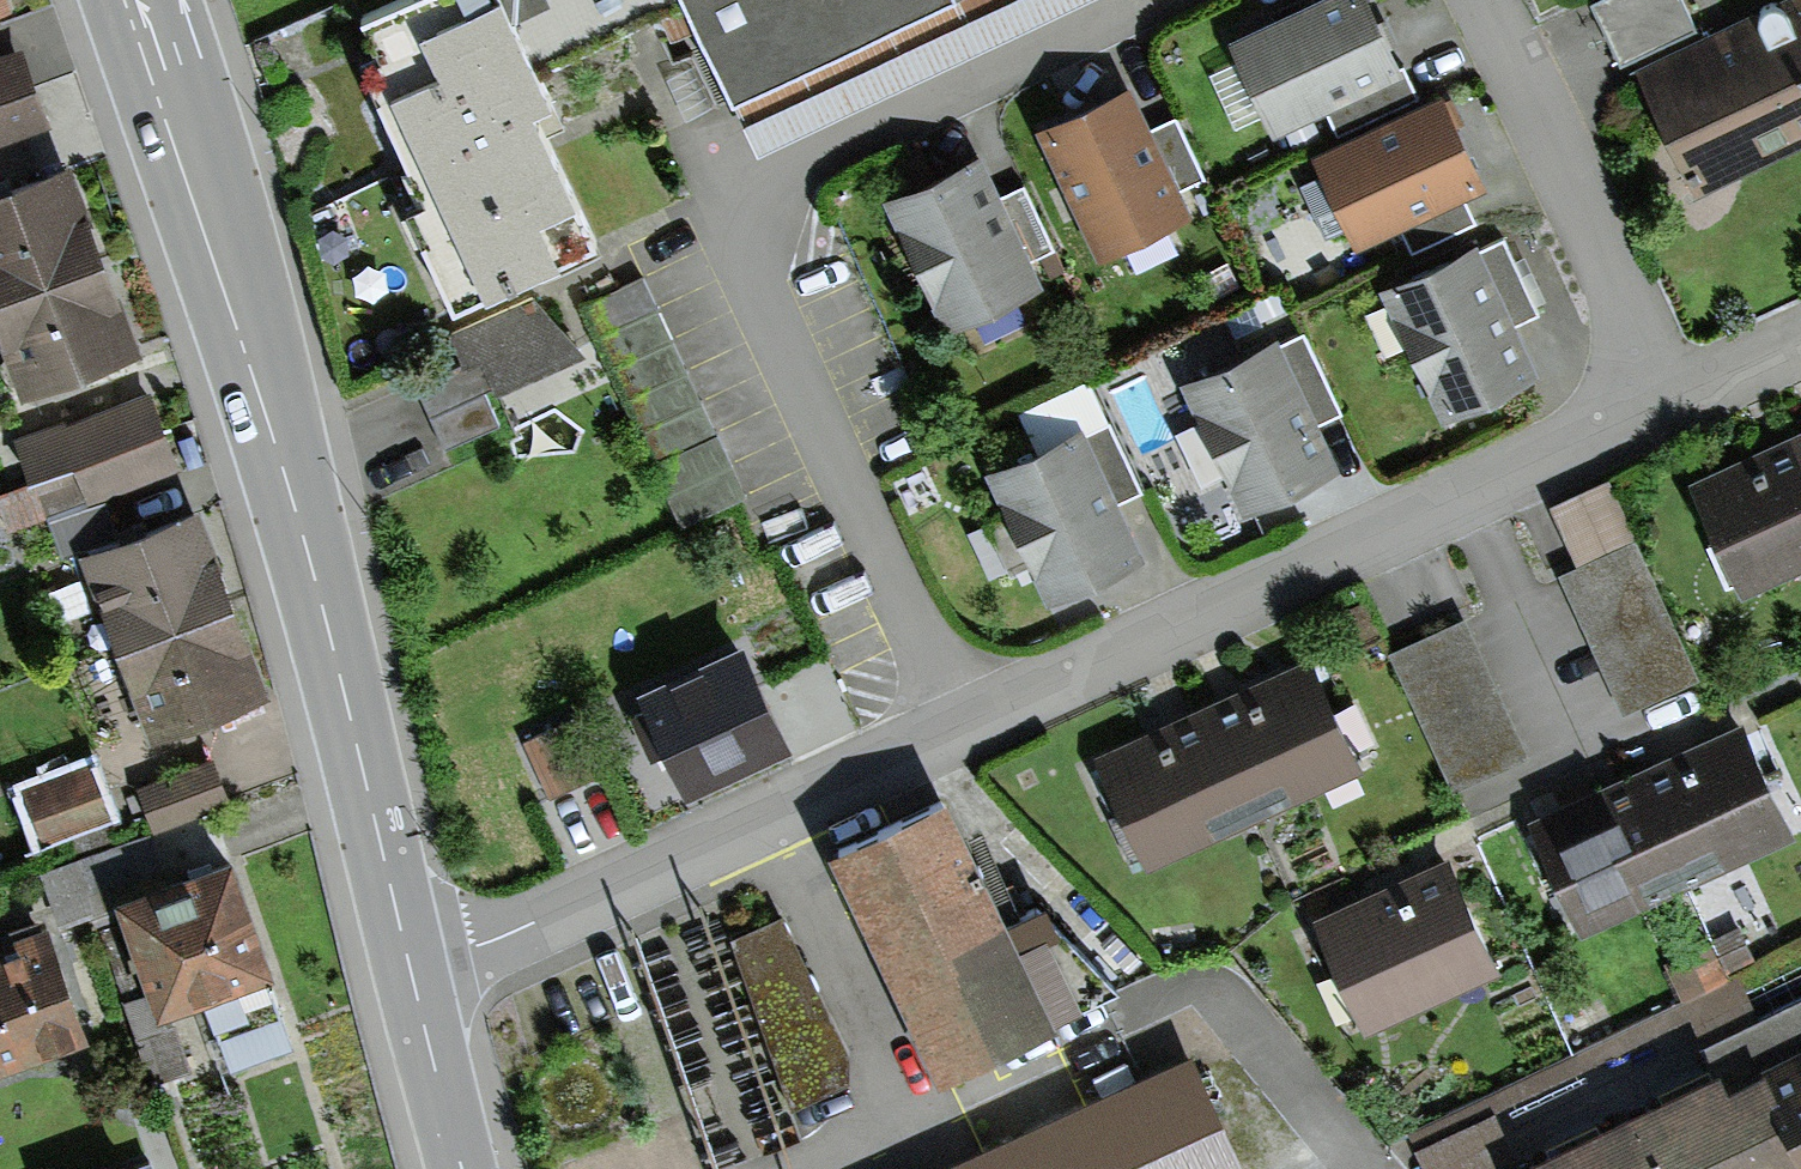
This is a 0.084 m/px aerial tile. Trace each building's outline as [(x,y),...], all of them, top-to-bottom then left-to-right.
[(360,7),(378,44),(361,52),(425,187),(403,198),(451,299),(599,229),(543,113),(531,87),(548,80),(538,59),(509,0),(375,0),(360,7)] [(538,59),(664,0),(509,0),(538,59)] [(699,4),(738,88),(929,0),(697,0),(699,4)] [(738,88),(760,139),(1054,0),(929,0),(738,88)] [(1353,0),(1315,0),(1220,44),(1262,135),(1389,77),(1353,0)] [(1589,5),(1612,64),(1685,35),(1671,0),(1602,0),(1589,5)] [(1681,197),(1800,148),(1800,1),(1629,72),(1681,197)] [(23,41),(0,50),(0,139),(51,120),(23,41)] [(1128,90),(1032,130),(1086,260),(1181,220),(1170,192),(1195,182),(1169,118),(1144,129),(1128,90)] [(1470,189),(1430,101),(1302,158),(1342,246),(1470,189)] [(105,245),(71,155),(0,182),(0,284),(105,245)] [(971,163),(875,203),(930,333),(1025,293),(1013,265),(1039,254),(1012,191),(987,201),(971,163)] [(1492,240),(1375,295),(1434,421),(1524,379),(1500,328),(1528,316),(1492,240)] [(105,245),(0,284),(0,325),(24,389),(142,345),(105,245)] [(648,275),(583,306),(655,458),(651,459),(683,525),(751,493),(648,275)] [(461,360),(412,380),(441,448),(504,421),(491,389),(584,350),(537,292),(448,329),(461,360)] [(1294,337),(1175,389),(1230,517),(1322,477),(1300,426),(1327,414),(1294,337)] [(152,388),(69,417),(68,412),(16,431),(32,476),(0,488),(0,507),(8,528),(181,467),(152,388)] [(1096,424),(979,478),(1038,605),(1128,563),(1105,512),(1132,499),(1096,424)] [(1678,496),(1717,587),(1800,551),(1800,443),(1739,470),(1678,496)] [(1688,683),(1599,486),(1547,510),(1572,565),(1555,573),(1619,714),(1688,683)] [(79,544),(113,633),(234,588),(200,499),(105,535),(79,544)] [(79,544),(105,535),(93,502),(50,518),(62,551),(79,544)] [(234,588),(113,633),(150,733),(271,688),(234,588)] [(1455,625),(1381,658),(1443,793),(1516,760),(1455,625)] [(643,713),(630,719),(641,743),(650,763),(661,759),(683,807),(791,757),(742,649),(636,698),(643,713)] [(1147,744),(1086,771),(1125,861),(1353,763),(1314,673),(1249,700),(1147,744)] [(568,726),(526,746),(552,801),(594,781),(568,726)] [(1735,731),(1520,822),(1568,934),(1783,843),(1735,731)] [(215,753),(137,783),(152,822),(229,792),(215,753)] [(23,783),(44,838),(111,813),(91,758),(23,783)] [(937,815),(839,862),(942,1067),(1103,995),(1033,921),(1001,932),(937,815)] [(119,883),(172,866),(158,827),(44,867),(62,918),(123,897),(119,883)] [(153,987),(158,1001),(195,989),(219,1064),(295,1039),(233,846),(172,866),(119,883),(123,897),(153,987)] [(1439,868),(1304,928),(1349,1028),(1484,968),(1439,868)] [(783,910),(731,933),(792,1103),(850,1076),(850,1052),(783,910)] [(91,1031),(49,915),(0,933),(0,1064),(91,1031)] [(153,987),(123,998),(152,1080),(191,1067),(174,1020),(165,1023),(158,1001),(153,987)] [(1495,1168),(1800,1168),(1800,1033),(1507,1164),(1495,1168)] [(935,1168),(1229,1168),(1179,1058),(935,1168)] [(1507,1164),(1485,1116),(1411,1149),(1421,1168),(1495,1168),(1507,1164)] [(152,1155),(109,1168),(157,1168),(152,1155)]
